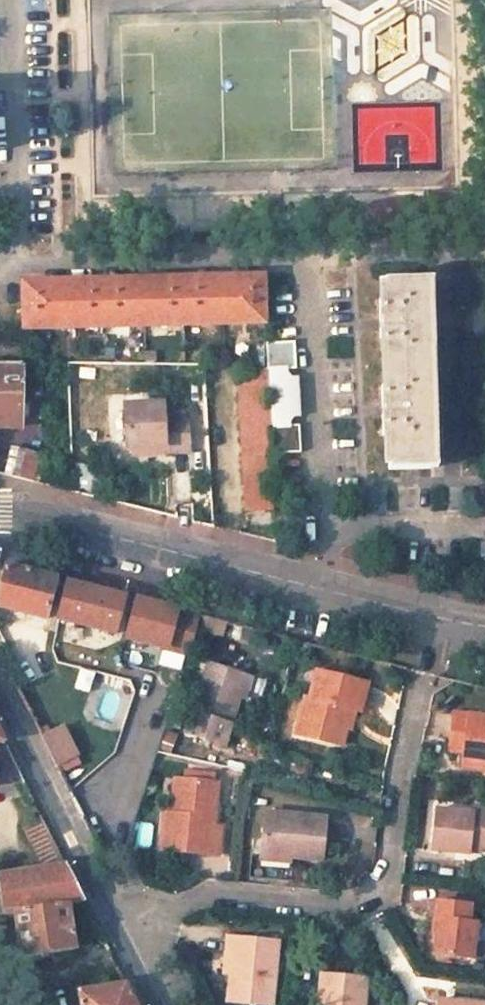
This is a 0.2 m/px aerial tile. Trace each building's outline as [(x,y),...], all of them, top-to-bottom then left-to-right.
[(43,280),(22,280),(23,329),(264,324),(262,275),(229,276),(191,277),(155,277),(116,278),(81,279),(43,280)] [(424,281),(383,281),(384,299),(379,299),(380,351),(385,351),(386,386),(381,385),(382,437),(387,437),(388,468),(430,469),(428,434),(435,434),(434,410),(433,386),(427,387),(426,348),(432,348),(431,324),(430,300),(424,300),(424,281)] [(264,344),(266,367),(270,455),(299,453),(298,431),(289,432),(288,418),(297,418),(295,378),(286,378),(286,370),(295,369),(293,342),(264,344)] [(0,363),(0,426),(21,426),(22,363),(0,363)] [(263,371),(239,371),(244,511),(271,510),(263,371)] [(130,447),(162,446),(162,454),(188,453),(187,420),(164,422),(162,403),(122,405),(125,448),(130,447)] [(130,456),(162,454),(162,446),(130,447),(130,456)] [(39,455),(12,448),(6,475),(34,482),(39,455)] [(52,458),(39,455),(34,482),(46,485),(51,462),(52,458)] [(7,567),(0,591),(0,606),(46,619),(56,579),(16,569),(7,567)] [(124,596),(67,582),(58,619),(114,634),(124,596)] [(198,615),(137,600),(127,638),(188,654),(198,615)] [(210,658),(194,711),(188,729),(226,741),(232,724),(249,671),(210,658)] [(316,670),(310,695),(307,695),(302,715),(317,718),(312,737),(345,746),(349,729),(341,727),(346,706),(357,710),(360,710),(368,683),(316,670)] [(64,725),(51,701),(28,712),(54,764),(74,753),(60,726),(64,725)] [(355,720),(357,710),(346,706),(341,727),(349,729),(354,730),(355,720)] [(456,714),(454,725),(453,735),(467,736),(466,752),(464,764),(484,767),(484,717),(456,714)] [(312,737),(317,718),(302,715),(297,733),(312,737)] [(466,752),(467,736),(453,735),(451,750),(466,752)] [(8,748),(0,749),(0,786),(25,782),(8,748)] [(221,783),(185,778),(181,819),(171,818),(165,817),(162,851),(191,854),(220,857),(223,829),(216,827),(221,783)] [(185,778),(176,778),(171,818),(181,819),(185,778)] [(471,854),(471,848),(484,850),(484,811),(474,810),(474,814),(438,810),(436,830),(433,850),(471,854)] [(327,819),(267,813),(263,856),(293,858),(323,861),(327,819)] [(67,867),(44,821),(26,829),(46,870),(67,867)] [(293,858),(263,856),(263,862),(276,863),(293,864),(293,858)] [(67,867),(46,870),(0,878),(0,898),(3,915),(15,913),(15,910),(68,902),(68,905),(85,902),(67,867)] [(68,905),(68,902),(15,910),(15,913),(22,958),(74,950),(68,905)] [(472,958),(477,923),(469,922),(470,906),(437,902),(435,920),(440,921),(438,938),(436,954),(472,958)] [(232,1002),(261,1004),(274,1004),(280,942),(230,938),(229,946),(228,954),(234,955),(233,976),(232,1002)] [(324,972),(321,1004),(368,1004),(370,976),(347,974),(324,972)] [(82,992),(84,1004),(137,1004),(126,984),(82,992)]
